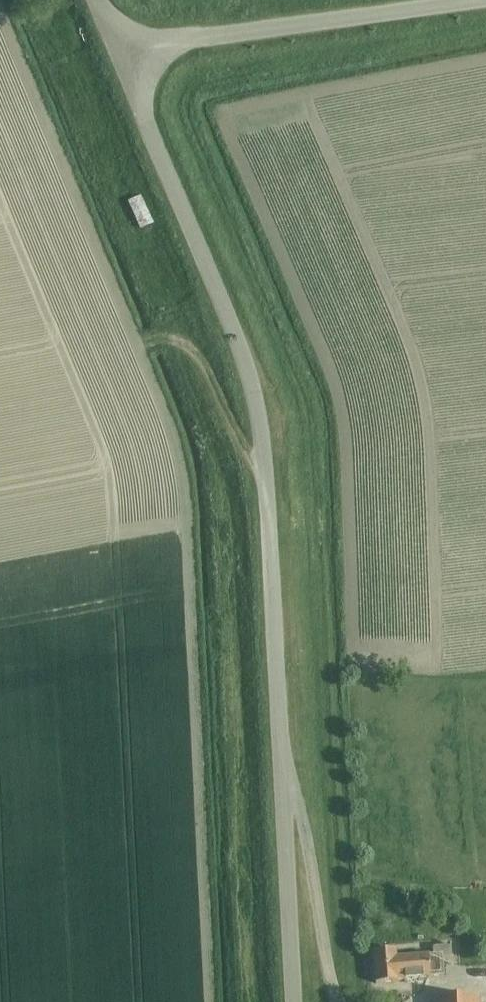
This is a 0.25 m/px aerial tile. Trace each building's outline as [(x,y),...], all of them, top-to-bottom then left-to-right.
[(127,203),(140,230),(153,224),(141,197),(127,203)] [(373,953),(375,985),(398,983),(397,981),(443,977),(442,962),(451,961),(450,946),(432,948),(433,956),(395,959),(395,952),(373,953)]
